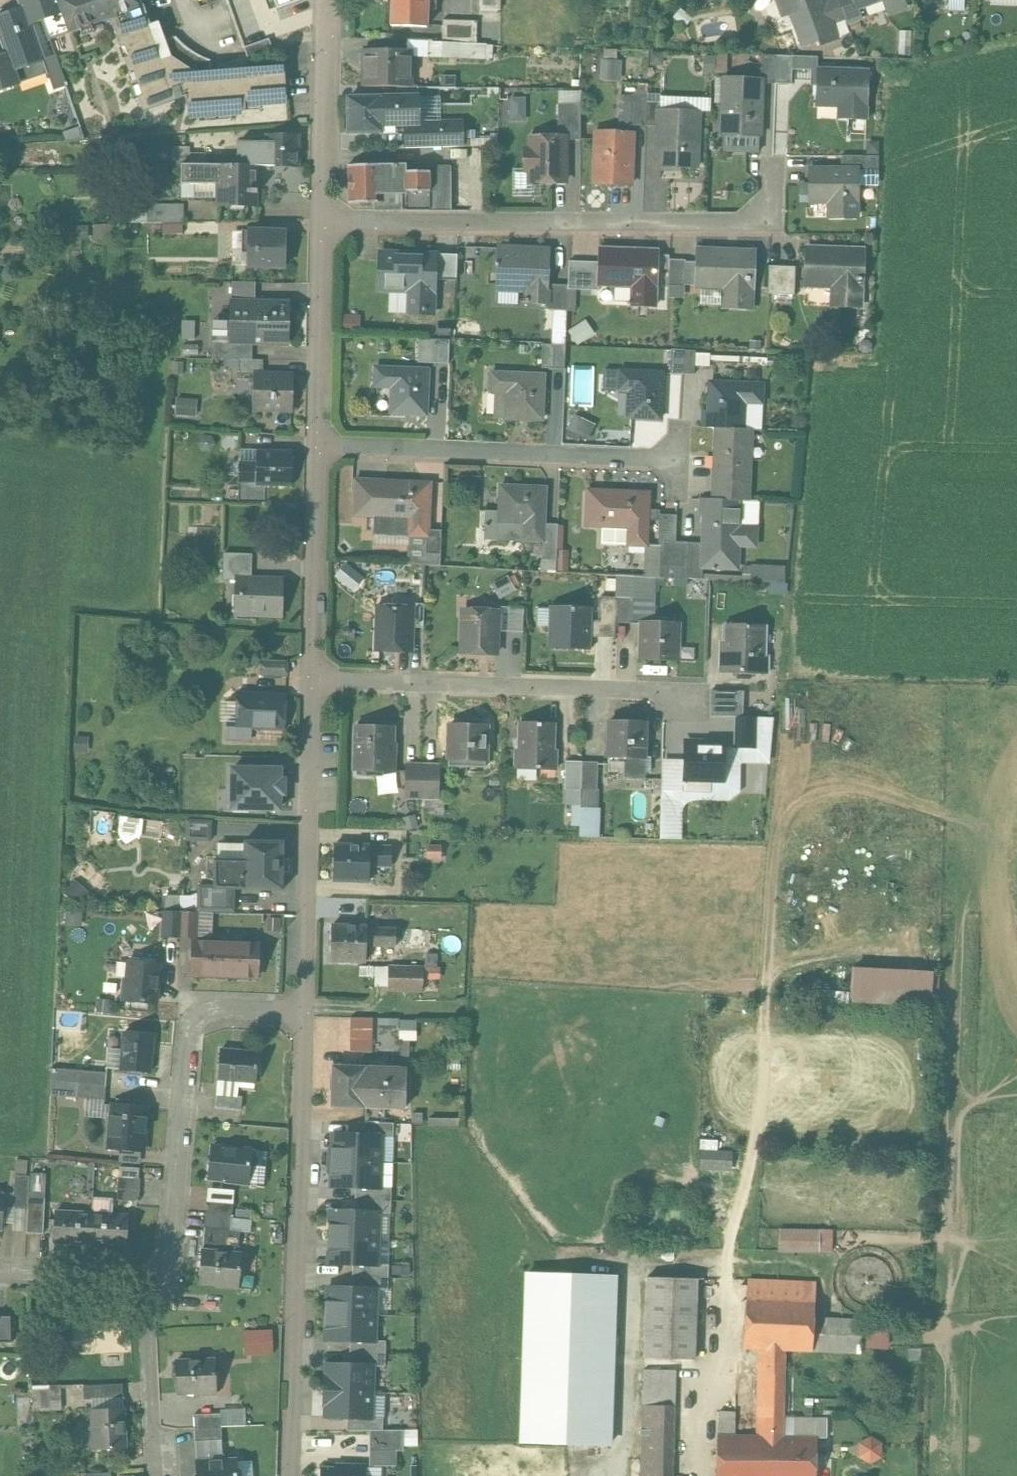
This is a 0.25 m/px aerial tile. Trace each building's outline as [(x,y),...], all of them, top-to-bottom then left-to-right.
[(20,1),(23,9),(24,8),(30,24),(41,20),(49,40),(69,33),(58,0),(23,0),(20,1)] [(69,33),(102,21),(142,7),(141,6),(139,0),(58,0),(69,33)] [(276,10),(304,0),(273,0),(276,10)] [(392,24),(424,26),(425,0),(392,0),(392,24)] [(478,10),(500,10),(500,0),(478,0),(478,10)] [(782,15),(790,12),(802,44),(818,39),(820,45),(837,38),(849,33),(845,23),(832,29),(828,19),(829,18),(823,0),(777,0),(782,15)] [(838,0),(823,0),(829,18),(828,19),(832,29),(845,23),(846,23),(838,0)] [(852,0),(838,0),(846,23),(861,17),(857,8),(856,9),(852,0)] [(856,9),(857,8),(880,0),(852,0),(856,9)] [(904,0),(881,0),(887,17),(907,9),(904,0)] [(261,75),(207,79),(207,74),(212,74),(211,62),(200,58),(194,55),(190,52),(185,48),(181,45),(177,40),(174,37),(163,41),(164,45),(159,47),(144,5),(141,6),(142,7),(102,21),(102,22),(110,19),(120,47),(124,46),(128,57),(125,59),(130,73),(133,71),(142,96),(138,97),(144,111),(186,96),(188,115),(246,110),(245,103),(287,100),(284,67),(261,69),(261,75)] [(0,17),(0,36),(6,54),(18,85),(48,74),(46,68),(43,59),(30,24),(24,8),(23,9),(0,17)] [(454,20),(443,20),(442,42),(454,43),(454,20)] [(466,21),(454,20),(454,43),(465,43),(466,21)] [(477,21),(466,21),(465,43),(477,44),(477,21)] [(269,40),(244,48),(249,62),(250,61),(274,52),(269,40)] [(411,50),(364,50),(363,87),(397,87),(411,87),(411,50)] [(0,56),(0,91),(18,85),(6,54),(0,56)] [(726,71),(728,56),(710,54),(708,69),(726,71)] [(776,55),(762,55),(761,79),(761,83),(775,84),(776,55)] [(776,55),(775,84),(792,84),(792,69),(793,56),(776,55)] [(817,70),(817,69),(817,57),(793,56),(792,69),(817,70)] [(603,59),(602,79),(622,79),(623,59),(603,59)] [(66,86),(57,64),(46,68),(48,74),(54,90),(66,86)] [(868,70),(817,69),(817,70),(815,106),(847,107),(847,119),(867,120),(868,70)] [(761,79),(723,78),(721,134),(724,134),(760,135),(761,83),(761,79)] [(411,87),(397,87),(397,97),(397,99),(417,99),(418,99),(417,87),(411,87)] [(527,96),(511,96),(512,120),(527,119),(527,96)] [(417,99),(397,99),(397,97),(381,98),(348,98),(349,133),(381,132),(381,125),(405,124),(418,124),(418,123),(417,99)] [(647,97),(629,97),(628,124),(646,126),(647,102),(647,97)] [(660,102),(647,102),(646,126),(658,126),(658,110),(660,110),(660,102)] [(581,104),(558,104),(558,137),(565,137),(565,140),(581,140),(581,104)] [(660,110),(658,110),(658,126),(656,166),(697,168),(699,112),(660,110)] [(441,122),(418,123),(418,124),(405,124),(406,148),(442,147),(441,122)] [(80,127),(65,132),(66,141),(85,139),(80,127)] [(632,133),(594,132),(593,184),(630,186),(632,133)] [(760,135),(724,134),(723,151),(759,152),(760,135)] [(267,143),(239,143),(238,166),(258,166),(299,166),(299,136),(267,136),(267,143)] [(558,137),(531,137),(531,150),(525,150),(525,169),(531,169),(531,182),(565,182),(565,167),(562,164),(562,155),(565,153),(565,140),(565,137),(558,137)] [(841,169),(810,169),(810,201),(829,201),(829,217),(857,217),(857,186),(875,186),(875,179),(878,176),(875,173),(875,170),(878,170),(879,155),(871,155),(871,170),(857,170),(857,169),(841,169)] [(871,170),(871,155),(841,155),(841,169),(857,169),(857,170),(871,170)] [(238,166),(182,165),(182,166),(194,166),(194,183),(218,184),(218,205),(258,206),(258,166),(238,166)] [(406,169),(350,168),(349,202),(380,203),(381,194),(402,195),(405,195),(406,174),(406,169)] [(450,175),(406,174),(405,195),(402,195),(402,212),(449,212),(450,175)] [(121,223),(163,223),(183,223),(183,205),(121,206),(121,223)] [(183,234),(183,223),(163,223),(163,235),(183,234)] [(286,232),(243,231),(243,252),(249,252),(248,266),(285,267),(286,232)] [(550,250),(498,248),(497,264),(495,263),(495,268),(497,268),(496,289),(528,291),(528,299),(522,299),(521,302),(521,303),(546,304),(548,304),(548,285),(550,250)] [(861,250),(810,248),(809,284),(838,285),(837,303),(859,304),(861,250)] [(658,251),(599,249),(599,262),(598,284),(599,284),(611,285),(611,287),(614,300),(626,300),(626,302),(633,303),(632,306),(655,307),(656,287),(658,251)] [(755,249),(699,249),(699,263),(699,285),(727,285),(727,304),(755,304),(755,249)] [(436,255),(382,253),(380,291),(411,292),(410,312),(434,313),(435,279),(436,255)] [(457,256),(436,255),(435,279),(456,280),(457,256)] [(670,259),(669,285),(685,286),(686,262),(686,260),(670,259)] [(599,262),(569,261),(568,285),(568,289),(599,291),(599,284),(598,284),(599,262)] [(685,286),(699,285),(699,263),(686,262),(685,286)] [(796,266),(769,265),(768,292),(795,293),(796,266)] [(232,301),(232,285),(209,285),(208,330),(184,329),(183,348),(212,348),(212,341),(231,342),(232,301)] [(232,285),(232,301),(265,302),(265,286),(232,285)] [(548,304),(546,304),(546,310),(555,310),(567,311),(568,289),(568,285),(548,285),(548,304)] [(265,302),(232,301),(231,342),(231,343),(253,343),(287,344),(288,302),(265,302)] [(555,310),(553,344),(566,345),(567,311),(555,310)] [(570,328),(575,342),(595,334),(590,320),(570,328)] [(438,340),(425,340),(425,363),(437,363),(438,340)] [(450,340),(438,340),(437,363),(449,364),(450,340)] [(212,341),(212,348),(212,358),(239,359),(252,359),(253,343),(231,343),(231,342),(212,341)] [(553,344),(543,344),(542,368),(552,368),(553,344)] [(566,345),(553,344),(552,368),(565,369),(566,345)] [(683,350),(671,349),(670,373),(682,374),(683,350)] [(696,350),(683,350),(682,374),(694,374),(696,350)] [(252,359),(239,359),(238,374),(256,374),(256,372),(264,372),(265,360),(252,359)] [(592,403),(593,365),(571,364),(570,402),(592,403)] [(429,370),(375,368),(374,387),(392,387),(391,413),(427,415),(429,370)] [(663,373),(620,371),(619,390),(630,390),(629,417),(661,419),(663,373)] [(264,372),(256,372),(256,374),(255,408),(291,408),(292,373),(264,372)] [(544,375),(491,373),(490,392),(496,392),(495,418),(506,418),(542,420),(544,375)] [(763,384),(710,382),(708,427),(716,427),(744,428),(745,402),(762,403),(763,384)] [(197,416),(198,402),(178,400),(177,414),(197,416)] [(574,414),(569,431),(592,437),(597,421),(574,414)] [(744,428),(716,427),(713,488),(749,489),(752,429),(744,428)] [(285,451),(253,450),(253,463),(236,463),(236,481),(238,481),(253,481),(253,485),(260,485),(285,485),(285,451)] [(253,481),(238,481),(238,507),(259,507),(260,485),(253,485),(253,481)] [(429,483),(385,481),(385,482),(374,482),(373,511),(375,511),(373,534),(408,536),(409,535),(409,536),(410,536),(427,536),(428,536),(428,530),(430,483),(431,483),(431,482),(429,482),(429,483)] [(546,488),(500,486),(499,512),(485,511),(484,540),(524,541),(543,541),(544,524),(546,488)] [(749,489),(713,488),(713,499),(741,500),(749,501),(749,489)] [(661,546),(647,546),(649,493),(605,490),(605,491),(604,491),(604,496),(588,495),(587,517),(603,517),(602,526),(629,528),(628,545),(645,546),(645,564),(660,565),(661,546)] [(713,499),(705,499),(703,543),(703,544),(702,567),(734,569),(738,565),(738,559),(734,555),(731,555),(731,545),(756,546),(757,527),(740,527),(741,500),(713,499)] [(558,524),(544,524),(543,541),(542,560),(557,560),(557,551),(558,524)] [(442,531),(428,530),(428,536),(427,536),(426,554),(441,555),(442,531)] [(427,536),(410,536),(409,536),(409,535),(408,536),(408,564),(440,566),(441,555),(426,554),(427,536)] [(689,542),(661,541),(661,546),(660,565),(688,566),(689,542)] [(703,543),(689,542),(688,566),(688,578),(702,579),(702,567),(703,544),(703,543)] [(251,551),(225,551),(224,579),(235,579),(236,576),(250,576),(251,551)] [(557,560),(556,572),(570,573),(571,551),(557,551),(557,560)] [(557,560),(542,560),(542,572),(556,572),(557,560)] [(348,562),(336,575),(354,591),(365,577),(348,562)] [(688,566),(660,565),(645,564),(644,576),(653,577),(688,578),(688,566)] [(783,568),(753,567),(752,581),(783,582),(783,568)] [(508,574),(492,584),(500,596),(515,587),(508,574)] [(644,576),(616,575),(616,579),(633,580),(631,623),(641,623),(641,621),(652,622),(653,577),(644,576)] [(250,576),(236,576),(235,579),(235,610),(282,611),(283,576),(250,576)] [(615,598),(600,598),(599,622),(615,622),(631,623),(633,580),(616,579),(615,598)] [(424,604),(411,604),(411,607),(412,607),(412,627),(424,628),(424,604)] [(411,607),(378,606),(377,650),(411,651),(412,627),(412,607),(411,607)] [(510,607),(497,606),(497,610),(498,610),(497,630),(497,631),(509,631),(510,607)] [(590,609),(552,607),(552,609),(558,609),(558,625),(552,625),(551,647),(588,648),(589,636),(589,622),(590,609)] [(482,610),(476,616),(464,615),(462,653),(497,654),(497,631),(497,630),(498,610),(497,610),(482,610)] [(652,622),(641,621),(641,623),(641,634),(638,634),(637,646),(641,647),(640,659),(678,661),(679,623),(652,622)] [(599,622),(589,622),(589,636),(615,636),(615,622),(599,622)] [(765,626),(726,625),(726,626),(727,626),(726,652),(722,652),(722,653),(723,653),(723,670),(721,670),(721,672),(767,673),(767,672),(766,672),(766,657),(768,657),(768,656),(763,656),(764,627),(765,627),(765,626)] [(288,662),(262,661),(261,675),(287,676),(288,662)] [(712,684),(711,715),(737,716),(748,716),(748,704),(737,704),(738,685),(712,684)] [(286,694),(237,692),(236,722),(227,722),(227,740),(251,741),(251,729),(285,730),(286,694)] [(748,716),(737,716),(735,748),(757,749),(759,717),(748,716)] [(646,722),(609,721),(608,757),(625,757),(625,778),(645,778),(646,722)] [(554,723),(520,723),(520,749),(517,749),(516,769),(555,770),(556,750),(553,750),(554,723)] [(487,726),(450,725),(449,760),(466,760),(466,767),(486,767),(487,726)] [(393,727),(357,726),(355,771),(396,772),(396,771),(393,770),(394,754),(396,754),(396,753),(392,753),(393,727)] [(705,743),(686,742),(686,760),(684,760),(684,779),(724,780),(725,746),(705,745),(705,743)] [(582,762),(566,762),(566,789),(581,789),(582,762)] [(582,762),(581,789),(597,789),(598,763),(582,762)] [(422,770),(406,769),(405,797),(421,797),(422,770)] [(439,770),(422,770),(421,797),(438,798),(439,770)] [(250,775),(226,774),(226,792),(250,793),(250,775)] [(581,789),(566,789),(565,804),(581,805),(581,789)] [(597,789),(581,789),(581,805),(580,836),(600,837),(600,810),(597,809),(597,789)] [(661,810),(660,839),(677,839),(678,811),(661,810)] [(94,811),(90,839),(111,842),(115,814),(94,811)] [(202,847),(201,831),(170,832),(171,848),(202,847)] [(287,834),(249,833),(249,852),(248,880),(286,881),(287,834)] [(392,847),(339,845),(338,880),(370,881),(371,864),(391,865),(392,847)] [(449,848),(430,847),(429,858),(443,859),(443,854),(448,855),(449,848)] [(249,852),(219,851),(219,880),(248,880),(249,852)] [(166,895),(166,910),(184,910),(184,895),(166,895)] [(66,911),(65,927),(82,928),(83,912),(66,911)] [(181,912),(167,912),(167,936),(180,936),(181,912)] [(194,912),(181,912),(180,936),(193,937),(194,912)] [(366,927),(332,926),(331,960),(365,961),(366,946),(395,946),(395,928),(367,928),(366,927)] [(259,943),(194,941),(192,975),(258,977),(259,943)] [(164,963),(131,960),(127,999),(160,1002),(164,963)] [(388,966),(388,990),(423,991),(424,967),(388,966)] [(424,967),(423,991),(439,991),(440,967),(424,967)] [(934,973),(852,970),(851,1003),(933,1006),(934,973)] [(377,1044),(401,1044),(401,1017),(378,1016),(377,1044)] [(373,1021),(350,1021),(349,1051),(372,1051),(373,1021)] [(153,1037),(124,1034),(122,1054),(129,1055),(127,1071),(150,1073),(153,1037)] [(253,1053),(217,1050),(214,1080),(235,1082),(236,1077),(251,1078),(253,1053)] [(405,1078),(366,1077),(366,1068),(334,1067),(333,1106),(404,1109),(405,1078)] [(108,1075),(51,1070),(51,1081),(107,1086),(108,1075)] [(107,1086),(51,1081),(50,1096),(106,1101),(107,1086)] [(239,1094),(213,1092),(211,1106),(237,1108),(239,1094)] [(148,1111),(114,1107),(110,1148),(121,1148),(141,1150),(144,1151),(148,1111)] [(382,1136),(334,1134),(333,1161),(381,1162),(382,1136)] [(704,1138),(703,1168),(737,1169),(738,1150),(720,1149),(720,1139),(704,1138)] [(251,1150),(212,1146),(209,1178),(226,1180),(226,1182),(248,1184),(251,1150)] [(140,1164),(141,1150),(121,1148),(119,1162),(140,1164)] [(381,1162),(333,1161),(332,1187),(380,1188),(381,1162)] [(29,1197),(30,1177),(14,1176),(13,1206),(29,1207),(29,1197)] [(30,1177),(29,1197),(44,1198),(46,1178),(30,1177)] [(137,1179),(117,1178),(116,1201),(136,1202),(137,1179)] [(208,1188),(207,1200),(233,1202),(234,1190),(208,1188)] [(44,1233),(44,1198),(29,1197),(29,1207),(27,1232),(44,1233)] [(206,1214),(232,1216),(233,1202),(207,1200),(206,1214)] [(92,1213),(54,1211),(53,1239),(75,1240),(76,1236),(91,1237),(92,1213)] [(379,1212),(331,1211),(330,1237),(378,1238),(379,1212)] [(127,1215),(92,1213),(91,1237),(101,1237),(100,1243),(125,1245),(127,1215)] [(232,1219),(232,1216),(206,1214),(204,1243),(239,1246),(240,1230),(231,1230),(232,1219)] [(252,1220),(232,1219),(231,1230),(240,1230),(251,1231),(252,1220)] [(821,1231),(780,1228),(779,1252),(819,1254),(819,1253),(833,1253),(834,1229),(821,1228),(821,1231)] [(378,1238),(330,1237),(329,1263),(353,1264),(377,1265),(377,1264),(378,1238)] [(242,1254),(203,1250),(200,1282),(217,1283),(217,1285),(239,1287),(242,1254)] [(377,1265),(353,1264),(353,1276),(389,1278),(389,1264),(377,1264),(377,1265)] [(521,1441),(610,1445),(617,1275),(528,1272),(521,1441)] [(389,1278),(353,1276),(352,1288),(376,1289),(376,1290),(388,1290),(389,1278)] [(815,1284),(747,1282),(744,1348),(758,1348),(785,1350),(813,1350),(814,1317),(815,1284)] [(703,1285),(653,1284),(652,1364),(701,1365),(703,1285)] [(352,1288),(328,1287),(327,1313),(375,1315),(376,1290),(376,1289),(352,1288)] [(375,1315),(327,1313),(326,1340),(350,1341),(374,1341),(375,1315)] [(0,1316),(0,1343),(12,1343),(11,1316),(0,1316)] [(861,1319),(814,1317),(813,1350),(861,1353),(861,1319)] [(273,1330),(243,1331),(244,1355),(273,1355),(273,1330)] [(374,1341),(350,1341),(350,1353),(386,1354),(386,1341),(374,1341)] [(785,1350),(758,1348),(755,1436),(784,1436),(785,1416),(785,1350)] [(386,1354),(350,1353),(349,1365),(373,1365),(373,1366),(385,1367),(386,1354)] [(215,1359),(176,1361),(178,1393),(195,1392),(195,1394),(217,1393),(215,1359)] [(349,1365),(327,1364),(327,1384),(325,1384),(324,1390),(372,1392),(373,1366),(373,1365),(349,1365)] [(651,1376),(649,1475),(679,1475),(681,1376),(651,1376)] [(123,1383),(83,1385),(84,1399),(92,1399),(92,1410),(124,1409),(123,1383)] [(63,1386),(54,1387),(55,1395),(34,1396),(34,1412),(64,1411),(63,1386)] [(55,1395),(54,1387),(34,1387),(34,1396),(55,1395)] [(372,1392),(324,1390),(324,1396),(326,1397),(325,1416),(347,1417),(371,1418),(371,1417),(372,1392)] [(124,1409),(92,1410),(93,1427),(91,1427),(92,1449),(99,1449),(100,1459),(118,1458),(117,1448),(126,1448),(124,1409)] [(221,1413),(222,1427),(246,1426),(245,1411),(221,1413)] [(735,1412),(719,1411),(717,1435),(734,1435),(735,1412)] [(195,1429),(222,1427),(221,1413),(195,1414),(195,1429)] [(785,1416),(784,1436),(755,1436),(734,1435),(717,1435),(717,1475),(815,1475),(815,1437),(826,1437),(826,1417),(785,1416)] [(383,1418),(371,1417),(371,1418),(347,1417),(347,1430),(370,1430),(383,1430),(383,1418)] [(222,1427),(195,1429),(197,1462),(223,1460),(222,1427)] [(404,1430),(388,1430),(383,1430),(370,1430),(370,1450),(397,1450),(404,1450),(404,1430)] [(860,1443),(859,1457),(870,1465),(883,1459),(884,1445),(872,1437),(860,1443)] [(397,1450),(370,1450),(370,1466),(396,1466),(397,1450)] [(197,1462),(198,1475),(237,1475),(236,1459),(223,1460),(197,1462)] [(343,1464),(343,1469),(322,1468),(321,1475),(366,1475),(366,1464),(343,1464)]
